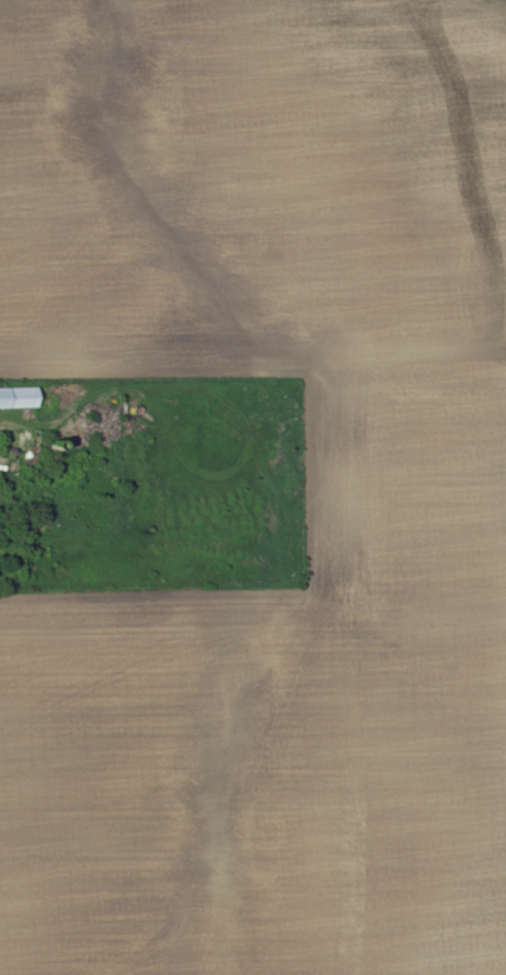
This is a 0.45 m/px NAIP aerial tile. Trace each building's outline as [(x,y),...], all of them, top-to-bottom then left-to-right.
[(37,410),(37,389),(0,390),(0,410),(37,410)]
